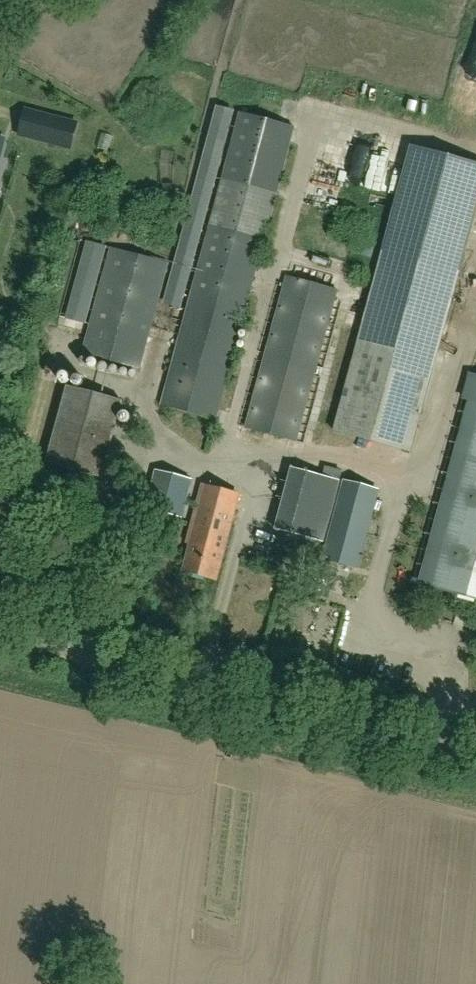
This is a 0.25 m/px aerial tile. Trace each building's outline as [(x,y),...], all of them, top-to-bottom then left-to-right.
[(161,405),(216,420),(294,127),(239,113),(161,405)] [(48,124),(41,149),(71,157),(78,132),(48,124)] [(460,272),(475,211),(475,168),(410,150),(383,251),(334,431),(411,452),(460,272)] [(203,161),(188,197),(204,203),(219,168),(203,161)] [(110,249),(82,354),(140,369),(168,264),(110,249)] [(288,255),(285,266),(304,271),(307,261),(288,255)] [(247,428),(296,441),(337,289),(288,276),(247,428)] [(413,581),(475,598),(475,379),(468,377),(413,581)] [(102,478),(122,401),(68,386),(47,464),(102,478)] [(293,467),(276,530),(322,542),(339,480),(293,467)] [(357,567),(378,491),(345,482),(325,559),(357,567)] [(219,581),(241,495),(204,486),(192,531),(196,532),(186,572),(219,581)]
